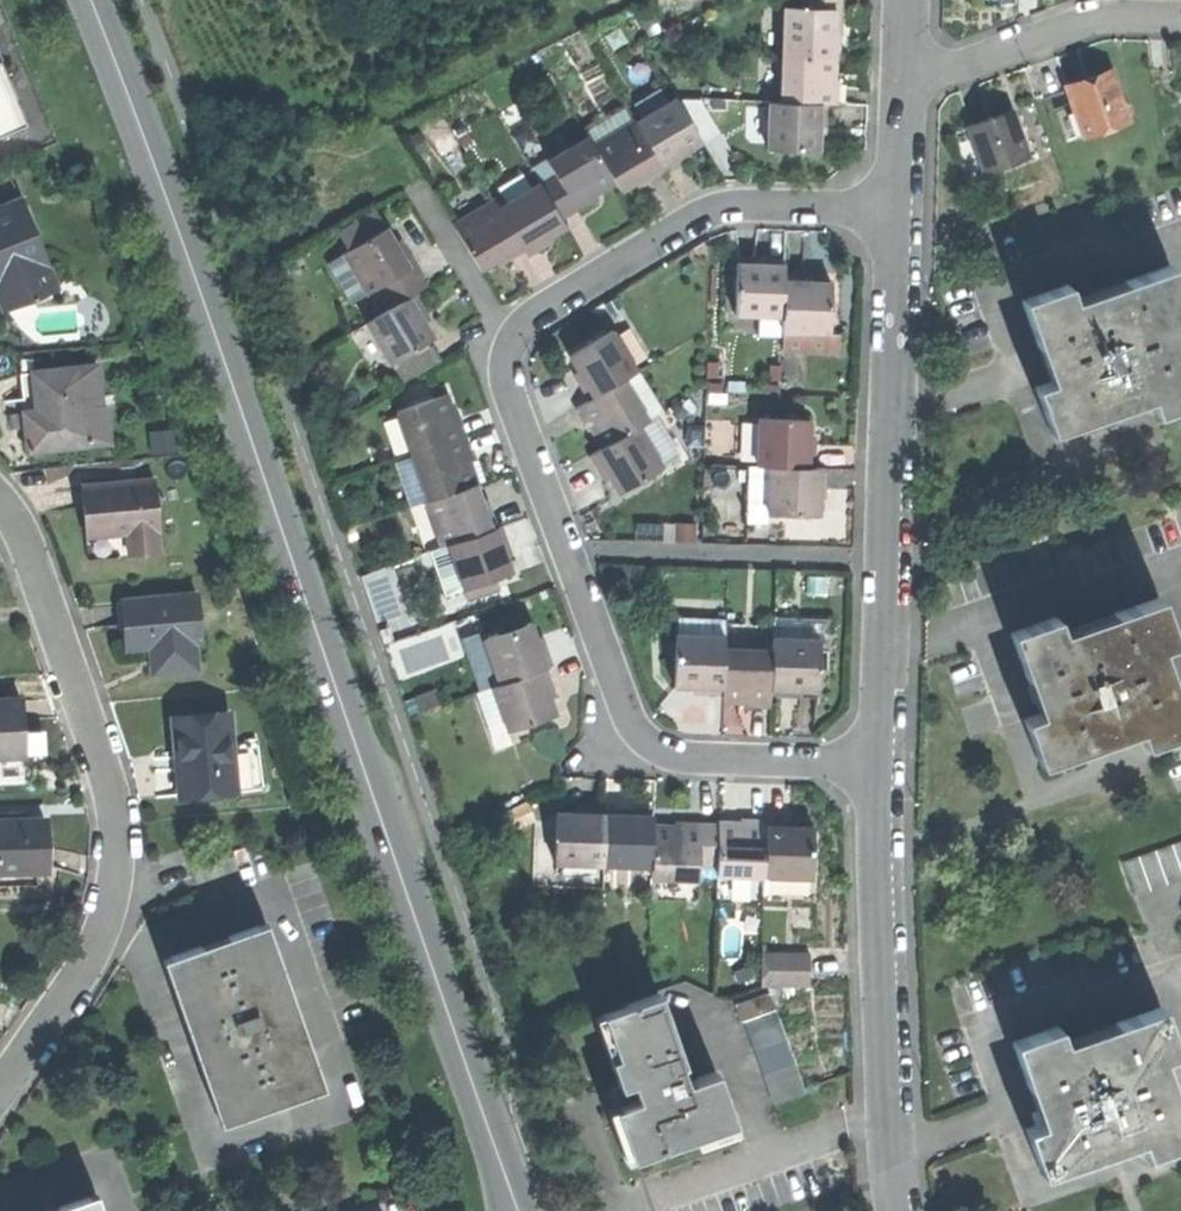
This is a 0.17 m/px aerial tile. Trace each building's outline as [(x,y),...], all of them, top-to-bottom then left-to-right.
[(781,8),(780,56),(831,58),(838,58),(839,34),(833,34),(833,25),(833,9),(781,8)] [(27,124),(0,55),(0,134),(27,124)] [(831,72),(831,58),(780,56),(779,105),(826,106),(836,106),(837,81),(830,81),(831,72)] [(1084,138),(1129,121),(1113,76),(1087,85),(1068,92),(1084,138)] [(674,97),(633,122),(663,171),(679,161),(687,156),(684,151),(700,142),(674,97)] [(825,131),(826,106),(779,105),(767,104),(766,152),(819,153),(819,139),(820,131),(825,131)] [(984,173),(1027,158),(1011,111),(988,119),(968,126),(984,173)] [(633,122),(591,147),(612,181),(618,191),(637,180),(640,184),(650,179),(663,171),(633,122)] [(552,175),(537,184),(558,220),(580,207),(595,198),(592,193),(612,181),(591,147),(585,137),(544,162),(552,175)] [(537,184),(495,209),(522,254),(526,260),(549,246),(545,239),(551,236),(563,229),(558,220),(537,184)] [(7,311),(57,291),(23,202),(0,211),(0,293),(7,311)] [(452,226),(479,271),(489,264),(498,259),(502,266),(522,254),(495,209),(492,203),(452,226)] [(378,287),(390,308),(413,295),(427,287),(415,266),(402,245),(396,248),(383,227),(341,252),(345,258),(363,288),(367,294),(378,287)] [(346,298),(363,288),(345,258),(328,268),(346,298)] [(734,315),(780,316),(781,277),(781,259),(757,259),(757,265),(748,264),(735,264),(734,315)] [(1048,430),(1148,395),(1155,414),(1180,405),(1180,353),(1175,355),(1163,320),(1180,314),(1180,298),(1170,267),(1126,282),(1129,288),(1073,307),(1066,285),(1019,301),(1035,346),(1044,343),(1051,363),(1057,381),(1034,388),(1048,430)] [(807,277),(781,277),(780,316),(779,332),(829,334),(830,285),(818,284),(807,284),(807,277)] [(390,308),(364,324),(389,366),(425,345),(434,340),(427,328),(421,318),(426,315),(413,295),(390,308)] [(622,378),(636,370),(612,329),(568,355),(579,375),(573,379),(578,387),(586,400),(622,378)] [(434,361),(425,345),(389,366),(399,382),(434,361)] [(98,369),(80,371),(87,446),(110,444),(107,409),(102,409),(98,369)] [(660,411),(636,370),(622,378),(646,420),(660,411)] [(39,424),(42,450),(87,446),(80,371),(35,375),(38,412),(39,424)] [(646,420),(622,378),(586,400),(571,408),(584,429),(589,425),(594,435),(601,446),(635,426),(646,420)] [(396,412),(411,457),(465,438),(457,415),(452,417),(449,408),(444,395),(396,412)] [(26,425),(39,424),(38,412),(25,413),(25,418),(26,425)] [(768,468),(814,470),(815,445),(807,445),(808,435),(808,421),(757,419),(756,468),(768,468)] [(660,468),(635,426),(601,446),(585,455),(599,477),(606,473),(611,482),(617,493),(660,468)] [(411,457),(427,502),(476,486),(468,463),(473,461),(470,452),(465,438),(411,457)] [(410,508),(427,502),(411,457),(394,462),(410,508)] [(478,460),(473,461),(468,463),(476,486),(485,482),(478,460)] [(766,528),(767,516),(768,468),(756,468),(748,468),(746,527),(766,528)] [(826,470),(814,470),(768,468),(767,516),(818,518),(819,505),(819,496),(825,496),(826,470)] [(125,535),(127,555),(158,552),(152,482),(81,489),(83,513),(86,538),(125,535)] [(427,502),(442,547),(446,546),(496,529),(489,506),(483,507),(480,499),(476,486),(427,502)] [(446,546),(461,592),(510,576),(505,562),(502,554),(508,552),(500,528),(496,529),(446,546)] [(442,599),(461,592),(446,546),(442,547),(427,553),(442,599)] [(126,628),(129,652),(152,650),(154,676),(198,672),(196,644),(205,643),(200,595),(124,602),(126,628)] [(1041,767),(1086,751),(1083,743),(1137,724),(1146,749),(1180,737),(1180,704),(1175,688),(1166,691),(1153,654),(1177,646),(1161,600),(1118,615),(1122,626),(1067,645),(1058,621),(1013,636),(1028,681),(1035,678),(1042,697),(1048,714),(1025,722),(1041,767)] [(677,618),(676,634),(725,636),(725,619),(677,618)] [(482,639),(498,685),(544,669),(552,666),(544,643),(536,646),(533,637),(528,623),(482,639)] [(402,677),(455,659),(444,626),(391,644),(402,677)] [(498,685),(482,639),(480,632),(461,639),(480,691),(491,687),(498,685)] [(725,636),(676,634),(675,686),(689,687),(697,687),(697,693),(723,694),(724,649),(725,636)] [(772,638),(771,651),(770,695),(796,696),(796,690),(804,690),(818,691),(819,639),(772,638)] [(771,651),(724,649),(723,694),(723,699),(745,699),(745,705),(755,705),(770,706),(770,695),(771,651)] [(491,687),(507,733),(554,717),(550,705),(547,696),(553,693),(544,669),(498,685),(491,687)] [(25,754),(23,727),(22,699),(0,701),(0,755),(25,754)] [(180,758),(183,797),(237,792),(234,755),(230,713),(177,717),(180,758)] [(242,754),(234,755),(237,792),(265,790),(261,743),(242,745),(242,754)] [(556,864),(604,865),(606,808),(582,808),(582,813),(573,813),(557,813),(556,864)] [(604,865),(652,866),(653,828),(653,815),(639,815),(632,815),(632,809),(606,808),(604,865)] [(50,869),(49,847),(48,821),(27,822),(26,812),(0,813),(0,871),(50,869)] [(750,880),(765,880),(766,819),(741,819),(740,826),(731,825),(719,825),(718,869),(718,879),(733,880),(750,880)] [(792,820),(766,819),(765,880),(768,881),(809,881),(813,882),(815,828),(802,828),(792,828),(792,820)] [(699,869),(718,869),(719,825),(691,825),(675,824),(675,829),(653,828),(652,866),(651,880),(699,881),(699,869)] [(1137,898),(1180,882),(1180,844),(1125,864),(1137,898)] [(750,904),(750,880),(733,880),(732,904),(750,904)] [(809,898),(809,881),(768,881),(767,897),(809,898)] [(197,1029),(229,1121),(259,1111),(257,1106),(285,1096),(287,1101),(318,1091),(260,926),(230,937),(232,943),(204,953),(202,946),(171,957),(197,1029)] [(761,989),(811,989),(811,956),(761,956),(761,989)] [(700,1134),(733,1123),(715,1071),(689,1080),(659,993),(602,1013),(632,1101),(614,1107),(632,1158),(700,1134)] [(735,1005),(741,1022),(747,1020),(776,1010),(770,993),(735,1005)] [(1044,1175),(1090,1159),(1087,1151),(1110,1143),(1141,1132),(1149,1156),(1180,1145),(1180,1103),(1178,1094),(1168,1097),(1156,1062),(1180,1053),(1164,1008),(1119,1024),(1122,1032),(1069,1051),(1061,1028),(1016,1044),(1031,1089),(1039,1086),(1052,1124),(1029,1132),(1044,1175)] [(786,1040),(776,1010),(747,1020),(758,1050),(786,1040)] [(807,1095),(796,1063),(766,1074),(778,1105),(807,1095)] [(90,1196),(59,1207),(61,1210),(95,1210),(90,1196)]
